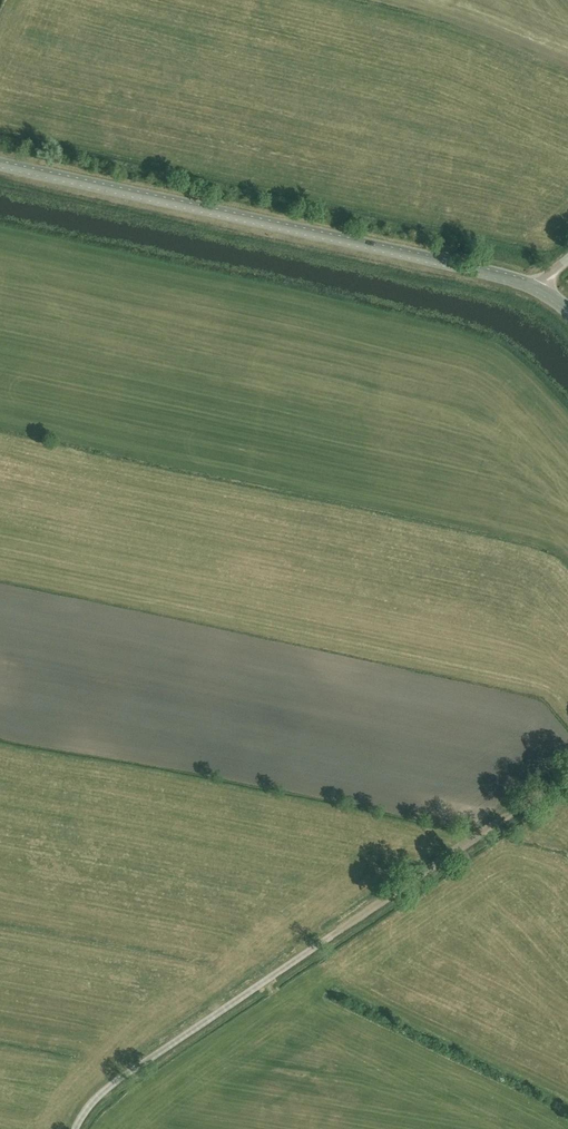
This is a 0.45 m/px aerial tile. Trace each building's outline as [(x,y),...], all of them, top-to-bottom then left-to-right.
[(509,820),(497,829),(500,834),(513,825),(509,820)]
